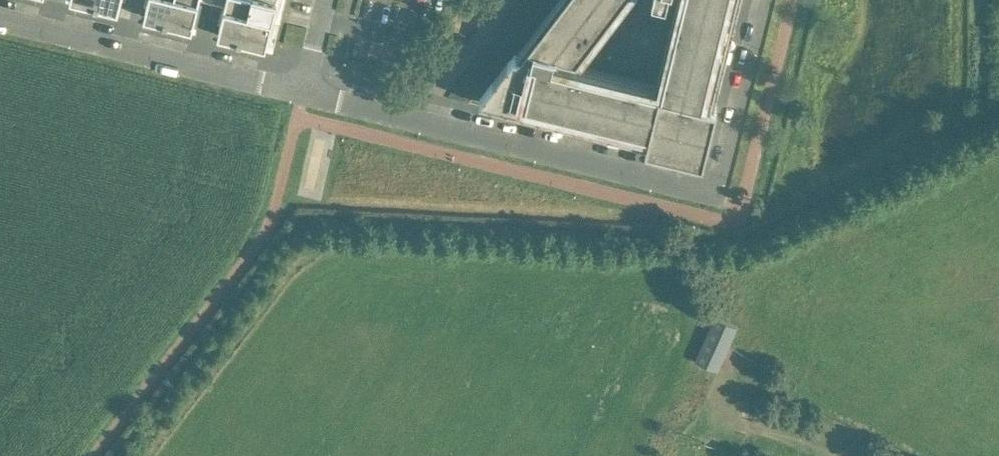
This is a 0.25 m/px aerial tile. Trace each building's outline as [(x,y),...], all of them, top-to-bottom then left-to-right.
[(95,4),(119,10),(121,0),(96,0),(95,4)] [(144,17),(168,22),(174,0),(148,0),(144,17)] [(168,22),(193,28),(199,2),(200,0),(174,0),(168,22)] [(242,41),(252,0),(213,0),(213,2),(225,5),(225,8),(218,35),(242,41)] [(242,41),(266,46),(273,17),(278,18),(278,21),(284,0),(252,0),(242,41)] [(564,0),(532,42),(531,42),(527,47),(577,59),(622,0),(563,0),(564,0)] [(708,91),(709,92),(709,91),(713,92),(713,91),(709,90),(712,78),(716,79),(720,67),(722,61),(721,61),(724,48),(720,47),(722,36),(727,37),(727,36),(723,35),(726,23),(730,24),(733,12),(734,12),(735,6),(736,0),(684,0),(664,80),(708,91)] [(701,153),(705,154),(717,104),(514,54),(480,99),(486,100),(499,103),(500,98),(524,104),(523,109),(535,112),(541,114),(541,113),(554,116),(555,112),(567,115),(566,119),(567,119),(568,115),(579,118),(578,122),(591,125),(591,126),(594,127),(596,127),(597,127),(609,130),(610,125),(622,128),(621,132),(622,133),(623,128),(634,131),(633,136),(646,139),(649,140),(652,141),(701,152),(701,153)] [(696,360),(718,370),(738,326),(716,316),(696,360)]
